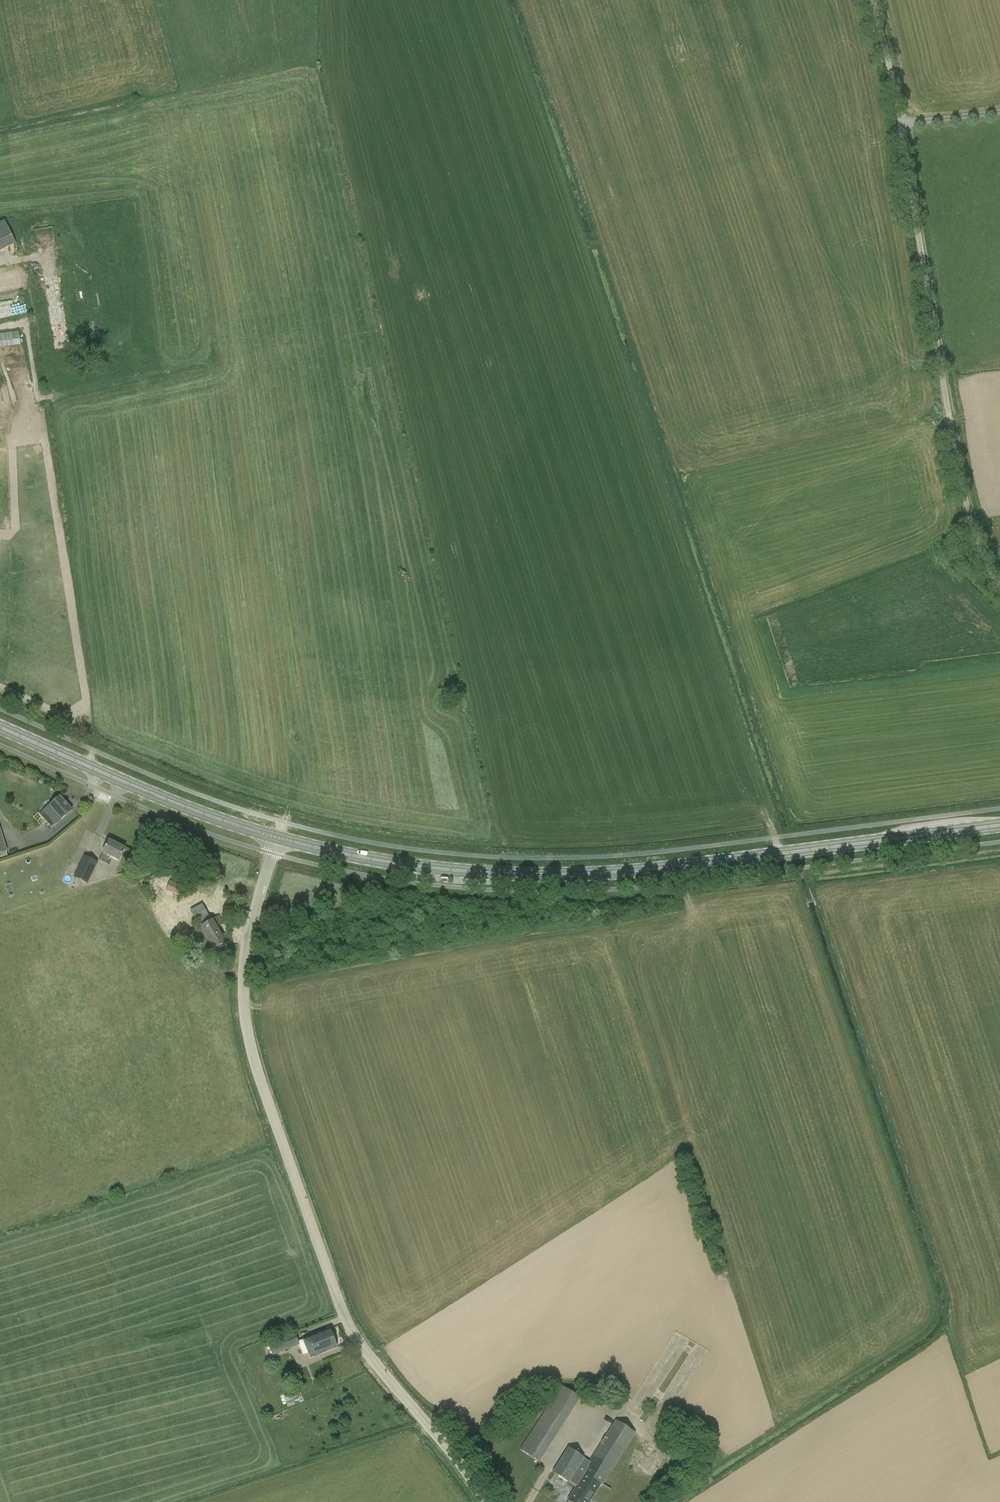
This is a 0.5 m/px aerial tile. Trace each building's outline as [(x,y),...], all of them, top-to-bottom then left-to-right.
[(15,245),(4,221),(0,223),(0,252),(15,245)] [(0,333),(0,348),(21,345),(19,331),(0,333)] [(43,812),(55,826),(72,811),(59,797),(43,812)] [(106,864),(109,857),(119,861),(125,849),(108,840),(102,853),(99,860),(106,864)] [(73,877),(87,884),(98,863),(84,856),(73,877)] [(194,888),(170,879),(170,881),(156,876),(155,878),(152,887),(166,891),(174,894),(177,895),(177,896),(189,900),(193,889),(194,888)] [(198,920),(202,927),(200,927),(200,928),(196,930),(203,943),(208,941),(211,947),(213,946),(215,949),(224,944),(222,941),(223,941),(217,929),(224,925),(219,915),(210,920),(208,915),(198,920)] [(302,1355),(308,1353),(310,1359),(337,1348),(330,1330),(298,1342),(294,1334),(267,1345),(272,1356),(298,1345),(302,1355)] [(580,1398),(560,1386),(520,1450),(539,1462),(580,1398)] [(283,1395),(287,1404),(298,1399),(295,1390),(283,1395)] [(569,1484),(576,1488),(568,1501),(570,1501),(589,1501),(591,1499),(601,1484),(602,1485),(635,1434),(615,1421),(587,1466),(582,1463),(585,1459),(567,1448),(551,1473),(552,1473),(569,1484)]
